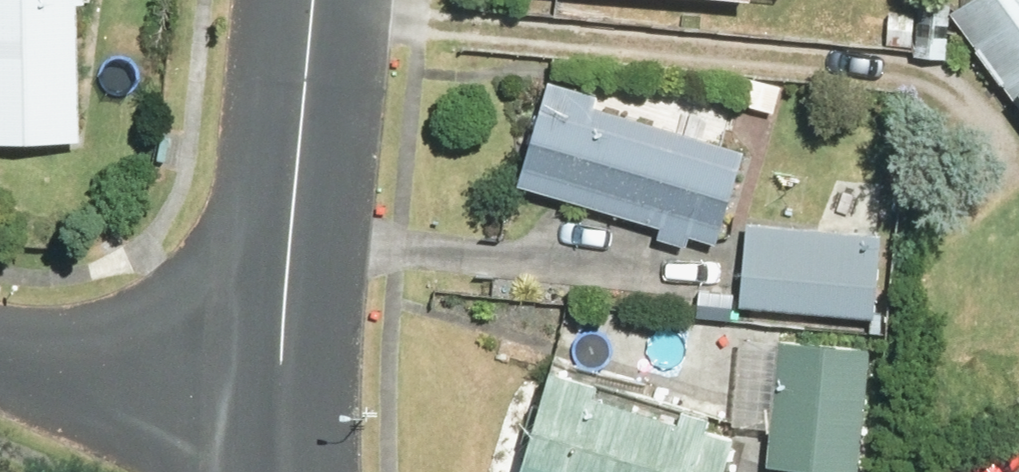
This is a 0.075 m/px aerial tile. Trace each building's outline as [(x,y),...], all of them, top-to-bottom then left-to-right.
[(77,137),(74,2),(83,1),(83,0),(0,0),(0,139),(77,137)] [(951,8),(1018,100),(1018,0),(962,0),(951,8)] [(544,77),(512,181),(658,225),(655,236),(686,245),(689,234),(714,242),(742,149),(595,105),(599,93),(544,77)] [(744,222),(737,304),(873,316),(880,233),(744,222)] [(774,337),(763,463),(857,471),(868,346),(774,337)] [(514,469),(522,471),(718,471),(730,433),(704,425),(707,413),(545,365),(514,469)]
